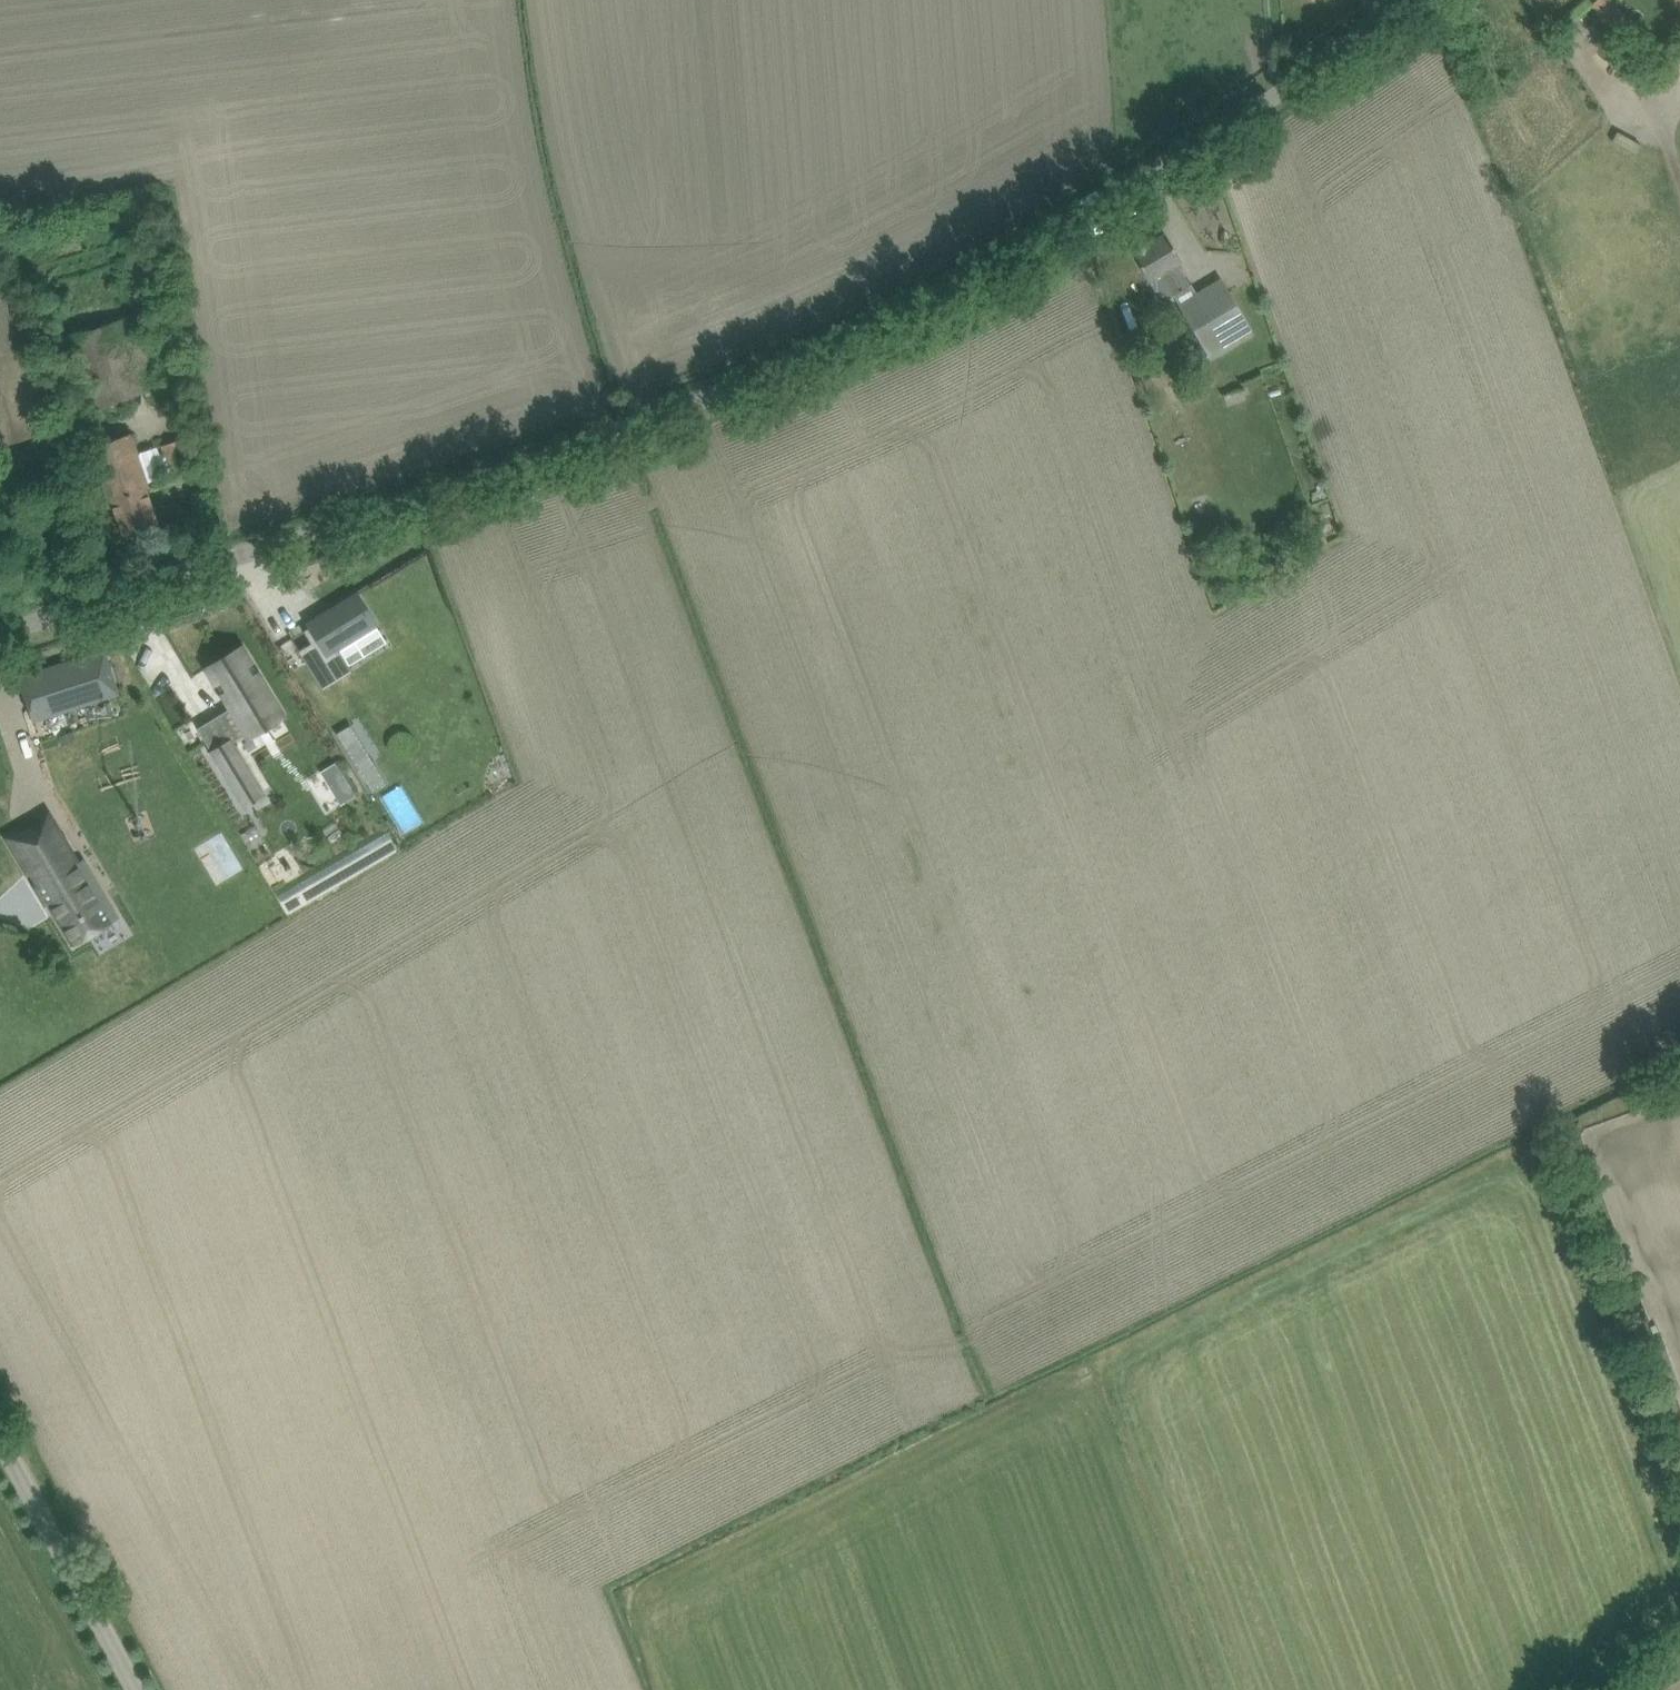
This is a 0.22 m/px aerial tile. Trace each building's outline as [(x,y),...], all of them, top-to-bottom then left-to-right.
[(1132,253),(1144,272),(1149,281),(1158,294),(1169,297),(1174,295),(1190,286),(1177,264),(1182,261),(1165,233),(1132,253)] [(1200,300),(1182,311),(1208,355),(1252,329),(1222,278),(1196,294),(1200,300)] [(0,289),(0,444),(60,424),(17,284),(0,289)] [(144,310),(71,336),(53,343),(77,407),(95,400),(100,398),(103,406),(170,382),(144,310)] [(111,499),(116,513),(123,534),(158,523),(146,488),(149,487),(131,433),(91,446),(109,500),(111,499)] [(179,438),(163,444),(174,479),(191,473),(179,438)] [(300,649),(299,650),(323,690),(353,671),(338,647),(376,623),(357,591),(343,600),(342,599),(314,617),(317,622),(312,625),(304,630),(318,654),(307,661),(300,649)] [(230,708),(197,727),(243,803),(264,791),(233,740),(244,733),(245,735),(283,712),(243,646),(206,669),(230,708)] [(19,675),(33,721),(120,694),(106,648),(19,675)] [(386,782),(367,752),(353,761),(372,791),(386,782)] [(19,830),(7,837),(29,873),(32,871),(39,883),(36,885),(47,904),(49,903),(74,944),(118,917),(103,892),(98,895),(93,898),(72,864),(77,861),(60,832),(30,849),(19,830)]
